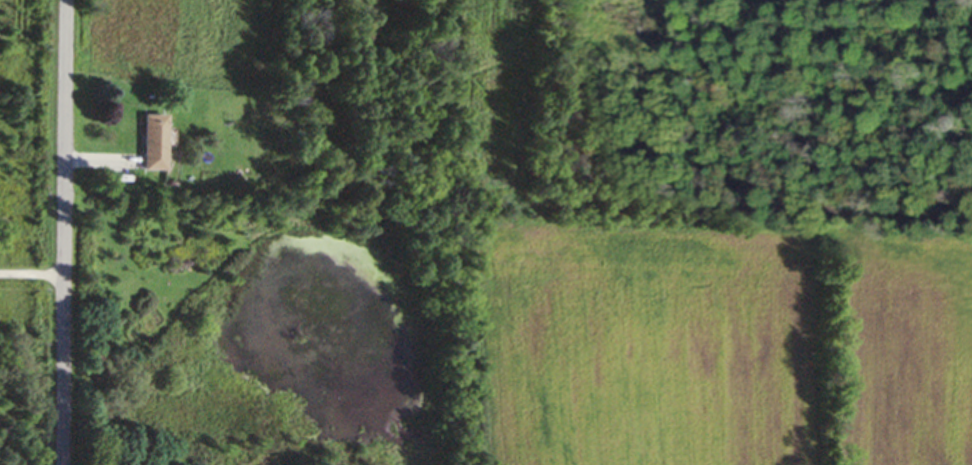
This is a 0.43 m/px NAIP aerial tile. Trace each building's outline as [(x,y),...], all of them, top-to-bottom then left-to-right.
[(142,172),(164,172),(164,117),(142,117),(142,172)]
